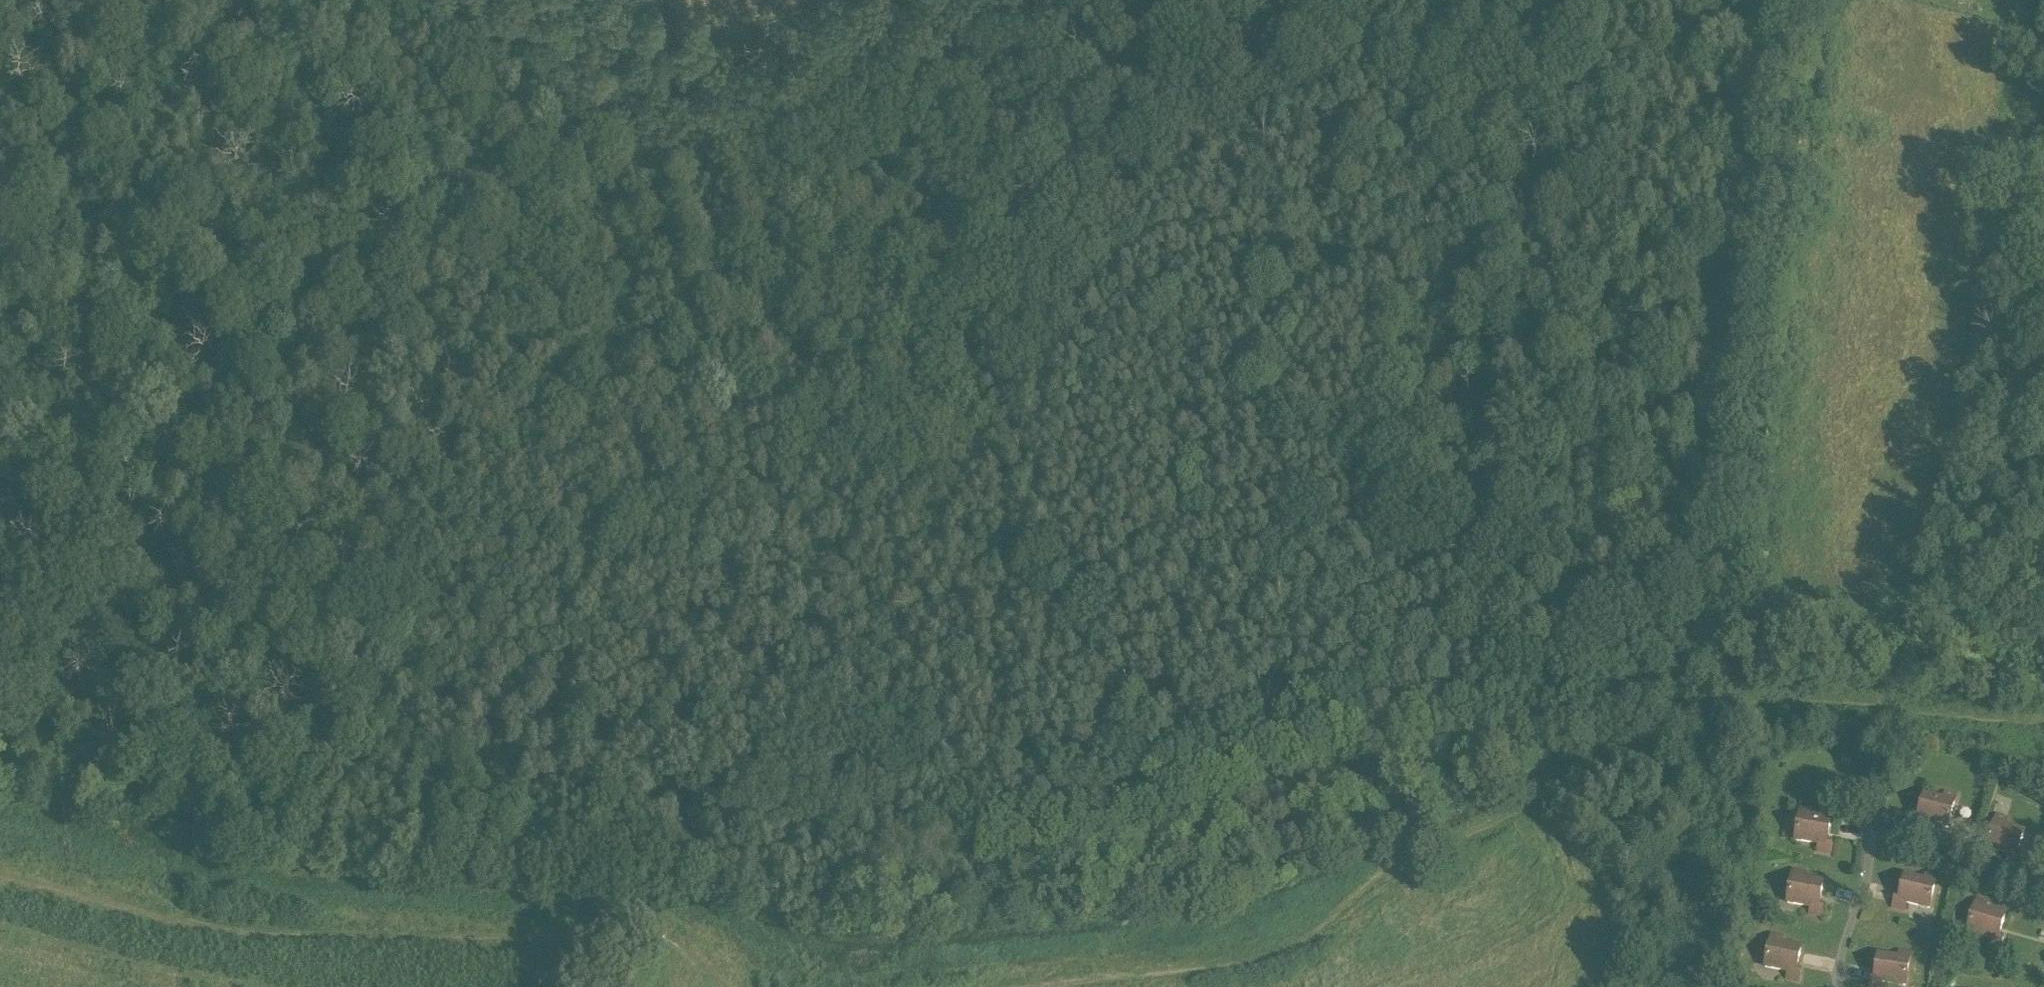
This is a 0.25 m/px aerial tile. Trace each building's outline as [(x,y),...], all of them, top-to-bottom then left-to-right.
[(1956,797),(1945,794),(1944,801),(1924,796),(1919,818),(1914,817),(1912,826),(1924,830),(1925,823),(1948,829),(1956,797)] [(1830,821),(1811,818),(1812,811),(1801,809),(1796,842),(1819,845),(1818,852),(1830,854),(1832,844),(1827,843),(1830,821)] [(2024,834),(2005,827),(2007,820),(1997,817),(1986,848),(2008,856),(2006,862),(2018,866),(2021,856),(2017,855),(2024,834)] [(1823,884),(1803,881),(1804,874),(1793,872),(1788,905),(1811,909),(1809,915),(1822,917),(1824,907),(1819,906),(1823,884)] [(1937,878),(1926,875),(1924,882),(1905,877),(1900,899),(1895,898),(1893,908),(1905,911),(1907,905),(1929,910),(1937,878)] [(2005,917),(1985,911),(1987,904),(1977,902),(1968,933),(1990,940),(1988,946),(2001,949),(2003,940),(1999,938),(2005,917)] [(1801,949),(1781,945),(1783,938),(1772,936),(1765,969),(1788,973),(1787,980),(1799,982),(1801,972),(1796,972),(1801,949)] [(1899,953),(1898,960),(1878,957),(1875,979),(1870,978),(1869,986),(1882,986),(1882,984),(1904,986),(1905,986),(1910,954),(1899,953)]
